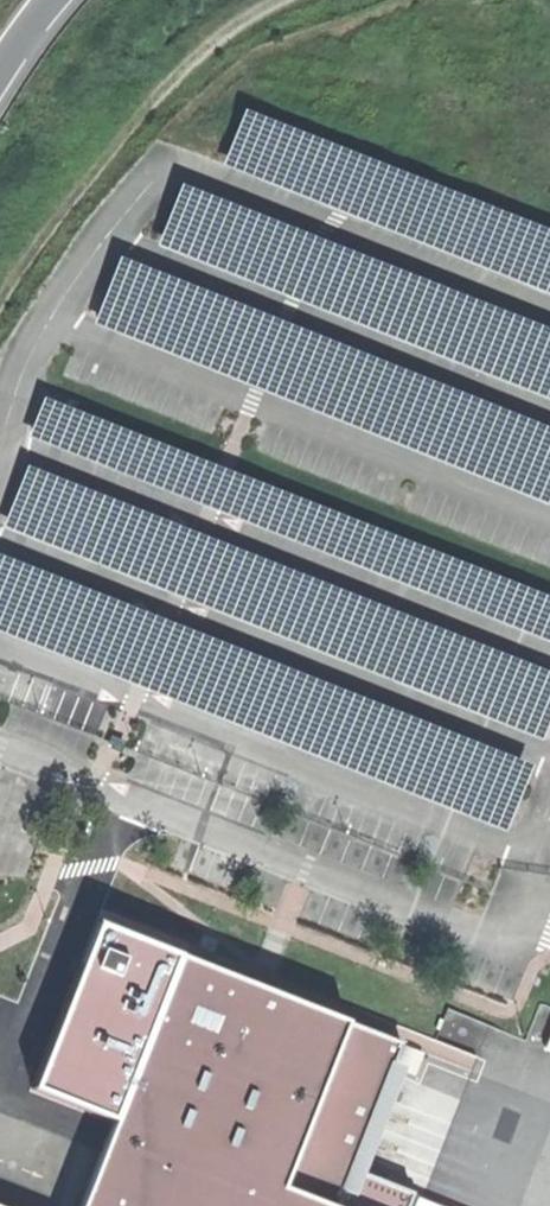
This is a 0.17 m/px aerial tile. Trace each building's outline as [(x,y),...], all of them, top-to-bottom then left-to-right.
[(79,1205),(339,1205),(283,1184),(347,1021),(177,955),(79,1205)] [(347,1021),(283,1184),(339,1205),(395,1205),(339,1185),(399,1040),(347,1021)] [(541,1053),(549,1057),(549,1032),(541,1053)]
